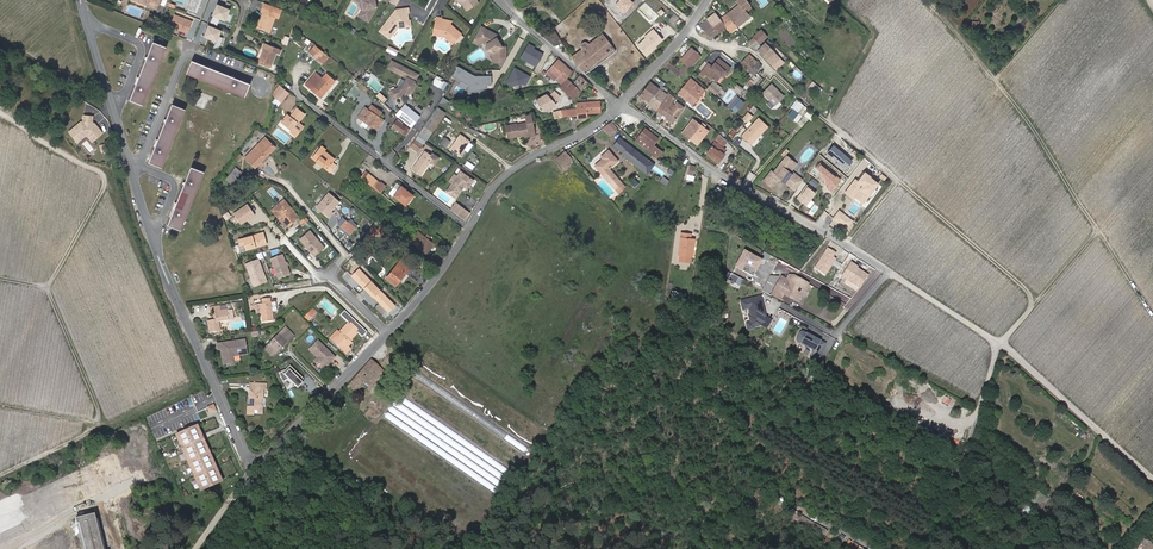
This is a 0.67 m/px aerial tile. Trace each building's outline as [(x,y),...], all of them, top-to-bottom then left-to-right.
[(157,9),(161,0),(135,0),(157,9)] [(187,10),(197,13),(202,0),(190,0),(187,10)] [(363,10),(360,11),(357,16),(367,22),(376,8),(374,0),(361,0),(363,10)] [(456,0),(463,4),(466,10),(479,3),(477,0),(456,0)] [(615,4),(626,12),(633,3),(630,0),(618,0),(615,4)] [(744,10),(750,5),(746,0),(738,0),(737,1),(740,4),(744,10)] [(231,8),(218,3),(213,16),(226,21),(231,8)] [(727,14),(737,27),(750,17),(746,12),(744,10),(740,4),(727,14)] [(268,10),(263,8),(262,12),(263,13),(258,27),(269,32),(275,17),(277,18),(281,9),(270,5),(268,10)] [(409,8),(396,9),(380,31),(390,39),(399,26),(401,26),(405,25),(409,20),(408,17),(407,16),(406,13),(409,12),(409,8)] [(707,19),(718,33),(726,28),(720,20),(719,18),(715,13),(707,19)] [(192,21),(174,14),(169,26),(187,33),(192,21)] [(720,20),(726,28),(729,32),(730,32),(737,27),(727,14),(720,20)] [(450,24),(441,22),(442,18),(437,17),(433,34),(445,37),(454,44),(462,33),(455,28),(450,24)] [(711,39),(718,33),(707,19),(699,24),(711,39)] [(223,29),(209,24),(204,37),(218,42),(223,29)] [(497,35),(481,26),(475,38),(478,39),(481,41),(486,44),(486,46),(489,51),(491,52),(491,58),(504,58),(504,47),(500,47),(496,39),(497,35)] [(535,29),(544,37),(547,34),(538,26),(535,29)] [(646,36),(655,46),(663,38),(654,28),(646,36)] [(547,34),(544,37),(553,45),(560,39),(550,31),(547,34)] [(753,38),(759,44),(767,37),(761,31),(753,38)] [(581,48),(572,55),(585,73),(615,51),(602,33),(588,43),(587,42),(584,41),(581,44),(580,47),(581,48)] [(638,45),(647,55),(655,48),(646,38),(638,45)] [(759,44),(753,38),(749,42),(755,48),(759,44)] [(149,53),(130,100),(143,105),(166,47),(153,42),(149,53)] [(780,58),(765,42),(761,46),(757,50),(772,66),(780,58)] [(281,49),(264,43),(263,47),(264,48),(258,62),(271,67),(276,53),(279,54),(281,49)] [(537,67),(545,53),(529,43),(521,57),(537,67)] [(309,54),(319,61),(324,54),(315,46),(309,54)] [(691,47),(681,59),(687,65),(698,53),(691,47)] [(698,53),(687,65),(690,68),(701,56),(698,53)] [(743,62),(756,74),(763,65),(751,53),(743,62)] [(554,79),(560,85),(561,84),(573,72),(559,59),(550,69),(546,73),(553,80),(554,79)] [(389,67),(407,77),(402,88),(399,87),(391,90),(393,97),(413,91),(416,85),(415,81),(419,74),(392,60),(389,67)] [(700,74),(704,77),(706,76),(715,84),(721,77),(723,79),(731,69),(719,60),(713,67),(709,64),(700,74)] [(245,97),(248,87),(250,84),(249,83),(192,61),(187,73),(245,97)] [(470,85),(470,89),(488,89),(488,83),(492,83),(492,75),(478,75),(458,66),(457,66),(453,77),(470,85)] [(518,82),(526,86),(532,75),(515,66),(507,82),(515,87),(518,82)] [(315,73),(306,84),(321,98),(335,80),(327,73),(321,79),(315,73)] [(580,75),(573,84),(581,91),(588,83),(580,75)] [(437,76),(433,83),(444,89),(448,82),(437,76)] [(679,92),(692,104),(704,90),(691,78),(679,92)] [(571,96),(574,99),(581,91),(573,84),(570,87),(565,82),(561,87),(563,89),(564,90),(571,96)] [(640,97),(648,103),(659,89),(651,82),(640,97)] [(771,84),(761,92),(774,105),(783,97),(771,84)] [(281,87),(274,96),(281,101),(288,93),(281,87)] [(659,89),(648,103),(656,109),(667,94),(659,89)] [(554,103),(560,96),(554,91),(549,97),(546,94),(536,100),(546,110),(556,105),(554,103)] [(668,93),(667,94),(656,109),(667,117),(676,105),(671,102),(675,98),(668,93)] [(739,96),(730,107),(736,112),(745,102),(739,96)] [(792,107),(793,108),(788,116),(799,122),(803,114),(800,112),(804,104),(796,99),(792,107)] [(578,109),(578,115),(578,119),(587,118),(587,113),(600,112),(600,101),(577,103),(578,109)] [(676,105),(667,117),(673,122),(684,107),(678,102),(676,105)] [(149,162),(161,167),(185,109),(172,104),(149,160),(149,162)] [(365,107),(358,117),(377,130),(384,120),(378,116),(381,112),(371,105),(368,109),(365,107)] [(397,113),(412,127),(420,118),(405,105),(397,113)] [(287,114),(280,122),(291,130),(290,132),(296,136),(303,126),(298,123),(305,114),(297,107),(290,116),(287,114)] [(578,109),(564,111),(562,111),(563,117),(578,115),(578,109)] [(752,117),(748,113),(744,117),(742,118),(747,122),(752,117)] [(535,133),(531,114),(526,115),(527,123),(516,125),(516,124),(507,126),(509,137),(519,135),(519,136),(525,135),(535,133)] [(79,123),(69,132),(76,141),(80,138),(78,136),(82,132),(87,133),(94,141),(102,133),(96,125),(95,126),(93,123),(92,123),(93,117),(84,116),(83,122),(80,124),(79,123)] [(759,118),(743,135),(751,143),(767,126),(759,118)] [(692,136),(700,142),(709,131),(693,119),(682,133),(690,138),(692,136)] [(405,136),(410,129),(397,120),(393,126),(405,136)] [(617,128),(612,122),(608,125),(612,130),(613,131),(617,128)] [(665,146),(661,143),(658,148),(653,145),(658,138),(645,128),(636,141),(657,157),(665,146)] [(80,138),(76,141),(77,143),(85,136),(87,136),(92,142),(94,141),(87,133),(82,132),(78,136),(80,138)] [(714,142),(723,148),(728,141),(720,135),(720,134),(714,142)] [(418,135),(410,146),(414,149),(419,142),(423,144),(426,140),(418,135)] [(461,135),(450,149),(460,156),(470,141),(461,135)] [(692,136),(690,138),(698,145),(700,142),(692,136)] [(265,137),(245,157),(255,167),(275,147),(265,137)] [(650,160),(620,137),(613,145),(623,152),(621,154),(642,170),(650,160)] [(446,148),(447,147),(451,142),(446,138),(441,144),(446,148)] [(423,144),(419,142),(414,149),(417,152),(423,144)] [(714,142),(706,153),(719,162),(725,155),(720,151),(723,148),(714,142)] [(853,160),(833,144),(826,152),(846,168),(853,160)] [(324,150),(325,149),(322,146),(313,158),(330,172),(336,165),(331,162),(334,158),(324,150)] [(609,150),(601,157),(603,159),(595,165),(616,189),(622,184),(609,168),(618,161),(609,150)] [(425,151),(413,169),(421,175),(430,161),(435,164),(439,158),(433,153),(431,155),(425,151)] [(565,151),(556,159),(563,168),(573,160),(565,151)] [(794,163),(786,156),(773,173),(771,171),(763,181),(771,188),(779,178),(790,186),(797,178),(788,171),(794,163)] [(642,170),(647,174),(655,164),(650,160),(642,170)] [(235,162),(233,164),(235,167),(226,178),(232,183),(242,172),(238,169),(240,166),(235,162)] [(796,164),(794,163),(788,171),(797,178),(790,186),(795,190),(803,180),(791,171),(796,164)] [(841,179),(820,163),(816,169),(822,173),(826,187),(831,191),(841,179)] [(182,191),(169,225),(181,230),(204,172),(191,167),(182,191)] [(366,171),(361,177),(371,185),(375,180),(376,179),(366,171)] [(456,176),(452,183),(446,191),(455,197),(462,187),(461,187),(462,185),(463,186),(467,188),(473,179),(460,171),(456,176)] [(855,179),(844,193),(854,200),(855,198),(863,204),(879,184),(863,172),(857,180),(855,179)] [(812,179),(809,183),(815,187),(818,183),(812,179)] [(375,180),(371,185),(376,189),(381,193),(385,188),(375,180)] [(394,186),(389,191),(406,204),(413,195),(401,185),(398,189),(394,186)] [(807,185),(796,199),(805,206),(808,208),(809,207),(812,204),(812,202),(810,200),(815,193),(814,191),(807,185)] [(326,190),(314,204),(326,215),(330,210),(328,209),(336,199),(326,190)] [(289,224),(290,225),(295,221),(294,220),(298,217),(284,200),(278,205),(280,207),(273,212),(277,216),(279,217),(280,218),(280,220),(286,227),(289,224)] [(451,208),(464,219),(469,213),(456,202),(451,208)] [(247,204),(233,214),(240,224),(254,215),(247,204)] [(853,221),(839,210),(832,218),(846,229),(853,221)] [(347,221),(342,227),(351,234),(356,228),(351,223),(352,222),(349,220),(347,221)] [(383,238),(386,233),(375,224),(366,236),(371,240),(376,234),(383,238)] [(309,230),(299,239),(306,247),(307,246),(308,248),(307,248),(314,257),(324,248),(309,230)] [(427,253),(434,244),(418,231),(411,241),(427,253)] [(263,232),(238,239),(239,245),(244,244),(245,250),(267,243),(263,232)] [(681,233),(679,254),(680,255),(692,256),(694,239),(691,239),(691,234),(681,233)] [(837,254),(830,249),(816,268),(826,275),(837,259),(834,257),(837,254)] [(763,260),(743,250),(734,267),(754,277),(763,260)] [(270,259),(278,279),(290,274),(282,254),(270,259)] [(411,266),(402,258),(399,262),(409,269),(411,266)] [(261,270),(260,268),(261,268),(257,260),(245,265),(252,282),(256,280),(258,285),(266,282),(261,270)] [(409,269),(399,262),(386,278),(388,280),(396,286),(409,269)] [(858,267),(851,262),(842,276),(860,288),(868,276),(857,269),(858,267)] [(396,305),(359,267),(351,275),(388,313),(396,305)] [(733,275),(730,280),(741,286),(743,281),(733,275)] [(779,276),(769,276),(762,290),(769,294),(779,276)] [(783,277),(773,296),(782,301),(785,295),(799,302),(809,284),(795,276),(790,285),(782,281),(784,278),(783,277)] [(788,280),(784,278),(782,281),(790,285),(795,276),(790,276),(788,280)] [(762,322),(766,321),(764,316),(766,315),(764,309),(762,310),(761,307),(764,306),(761,296),(741,302),(744,310),(749,309),(751,316),(750,316),(752,323),(754,322),(755,327),(763,325),(762,322)] [(270,298),(262,299),(262,303),(260,304),(261,313),(262,322),(274,320),(272,312),(277,311),(275,302),(271,303),(270,298)] [(220,305),(209,307),(210,311),(213,311),(214,311),(215,318),(214,319),(207,320),(209,332),(220,330),(219,321),(228,319),(228,318),(234,317),(233,309),(227,310),(227,309),(221,310),(220,305)] [(313,308),(304,317),(309,321),(317,313),(313,308)] [(793,316),(779,309),(776,315),(789,322),(793,316)] [(333,341),(342,350),(344,352),(347,354),(351,350),(349,348),(352,344),(352,343),(350,342),(352,340),(359,333),(363,337),(367,333),(352,318),(344,311),(341,315),(348,322),(339,332),(337,330),(330,338),(333,341)] [(285,327),(279,333),(288,341),(293,335),(285,327)] [(796,340),(797,341),(813,350),(811,355),(816,358),(824,343),(803,331),(801,332),(799,333),(796,338),(796,340)] [(288,341),(279,333),(265,348),(272,355),(275,352),(276,353),(288,341)] [(226,341),(216,343),(217,348),(220,348),(222,363),(232,361),(231,356),(232,355),(245,353),(243,339),(228,341),(229,343),(226,343),(226,341)] [(319,341),(310,350),(320,359),(316,363),(324,370),(327,367),(329,364),(336,358),(319,341)] [(383,371),(371,360),(347,387),(354,393),(364,381),(369,386),(383,371)] [(280,373),(284,382),(290,379),(293,378),(299,384),(301,382),(302,382),(305,379),(292,367),(287,372),(286,371),(285,371),(280,373)] [(293,378),(290,379),(299,388),(304,383),(302,382),(301,382),(299,384),(293,378)] [(263,405),(265,406),(266,399),(264,399),(264,389),(267,389),(267,384),(250,383),(250,398),(250,404),(248,404),(247,414),(249,415),(254,415),(254,413),(260,413),(263,414),(263,405)] [(208,405),(210,413),(217,411),(216,404),(208,405)] [(223,480),(198,425),(175,435),(200,490),(223,480)] [(38,516),(38,513),(35,511),(31,512),(26,504),(19,512),(23,516),(24,519),(31,517),(33,519),(36,518),(38,516)] [(39,529),(24,519),(21,524),(6,514),(2,520),(32,539),(39,529)] [(94,514),(76,518),(77,524),(78,524),(85,548),(103,548),(94,514)] [(860,544),(849,539),(845,547),(849,548),(857,548),(860,544)]
